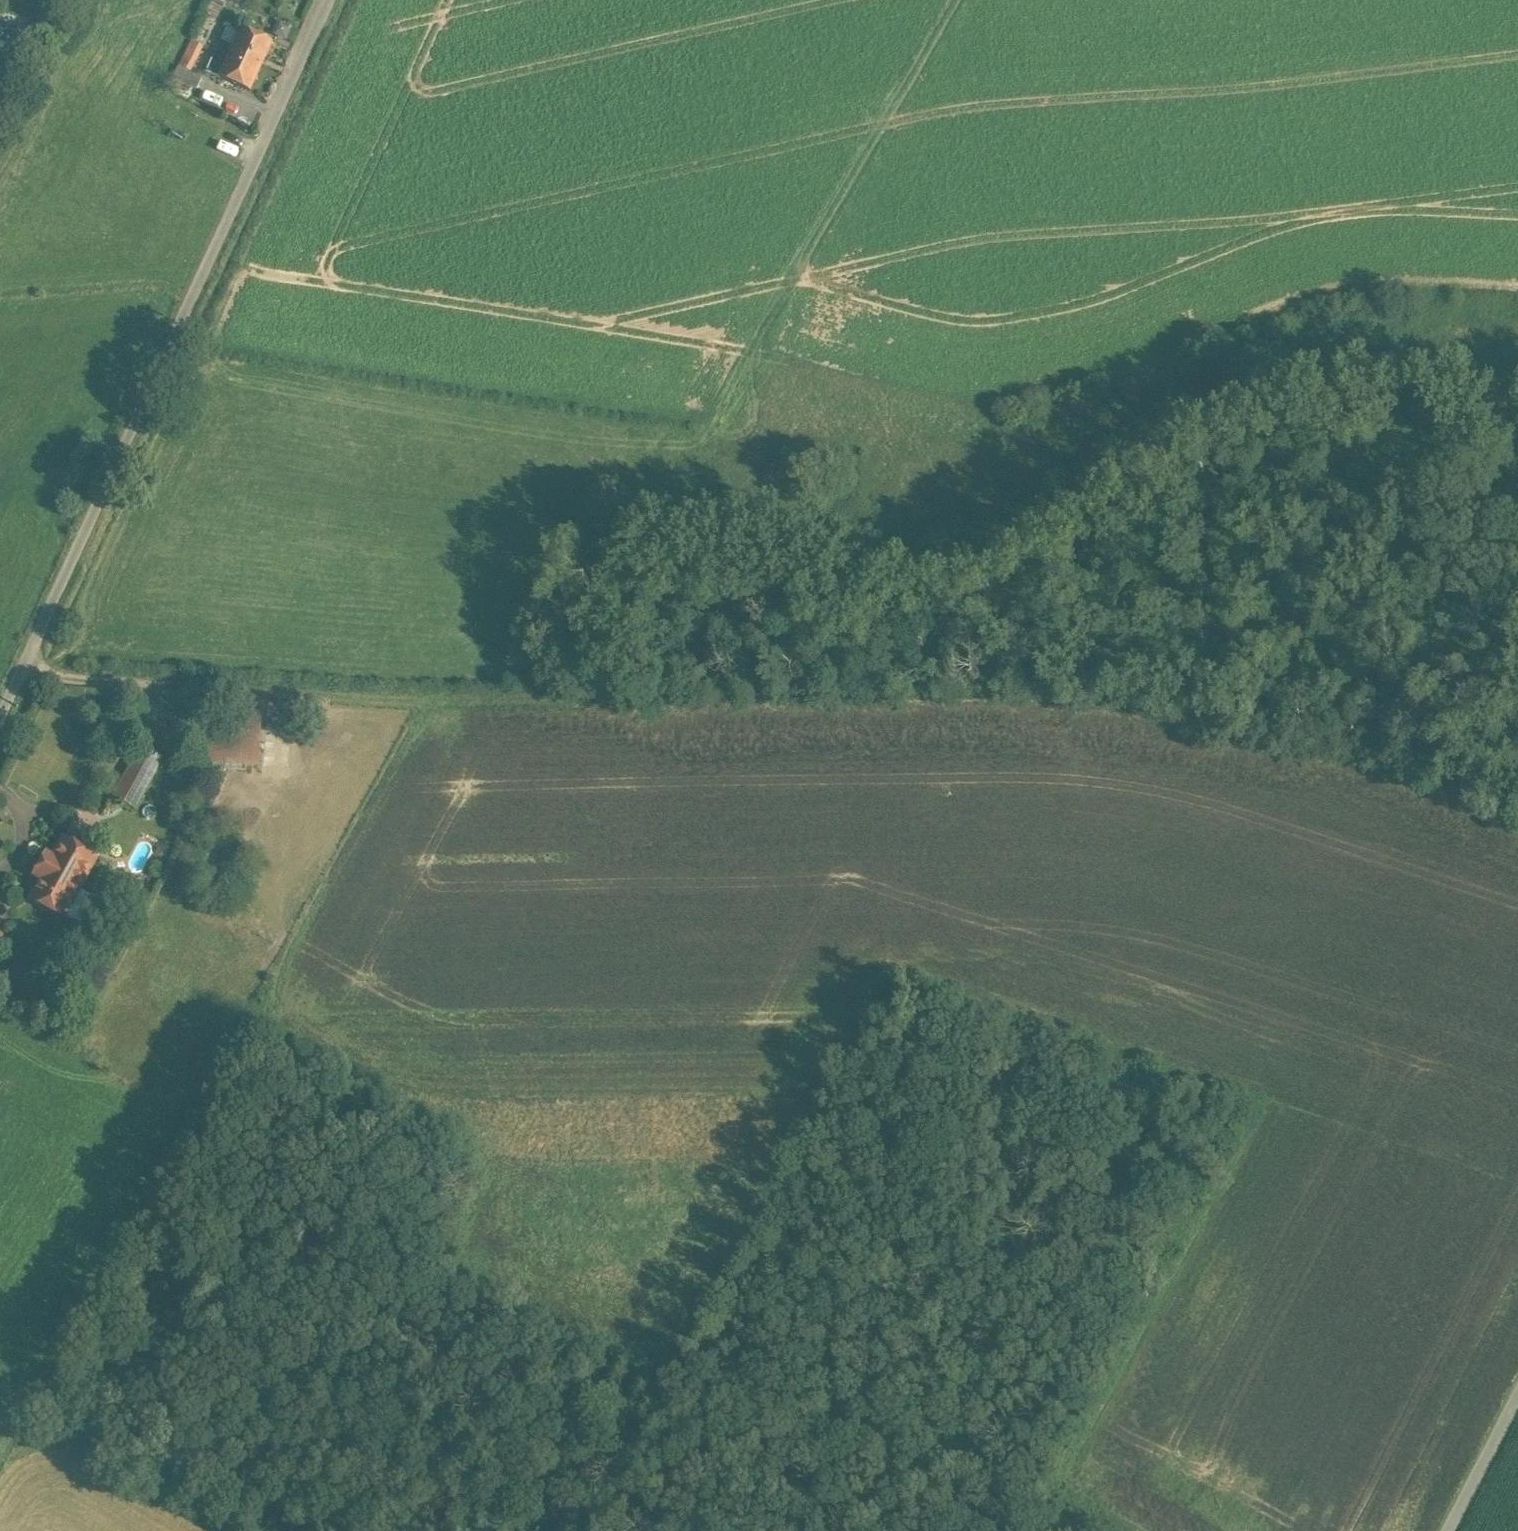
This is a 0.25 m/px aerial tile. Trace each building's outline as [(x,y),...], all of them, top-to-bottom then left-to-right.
[(271,42),(240,28),(218,77),(249,91),(271,42)] [(191,40),(179,66),(189,71),(202,46),(191,40)] [(7,57),(11,48),(0,42),(0,54),(7,57)] [(259,714),(229,712),(225,761),(256,763),(259,714)] [(140,746),(112,797),(135,809),(163,759),(140,746)] [(63,839),(52,859),(45,855),(35,875),(42,879),(31,899),(62,916),(95,856),(63,839)]
